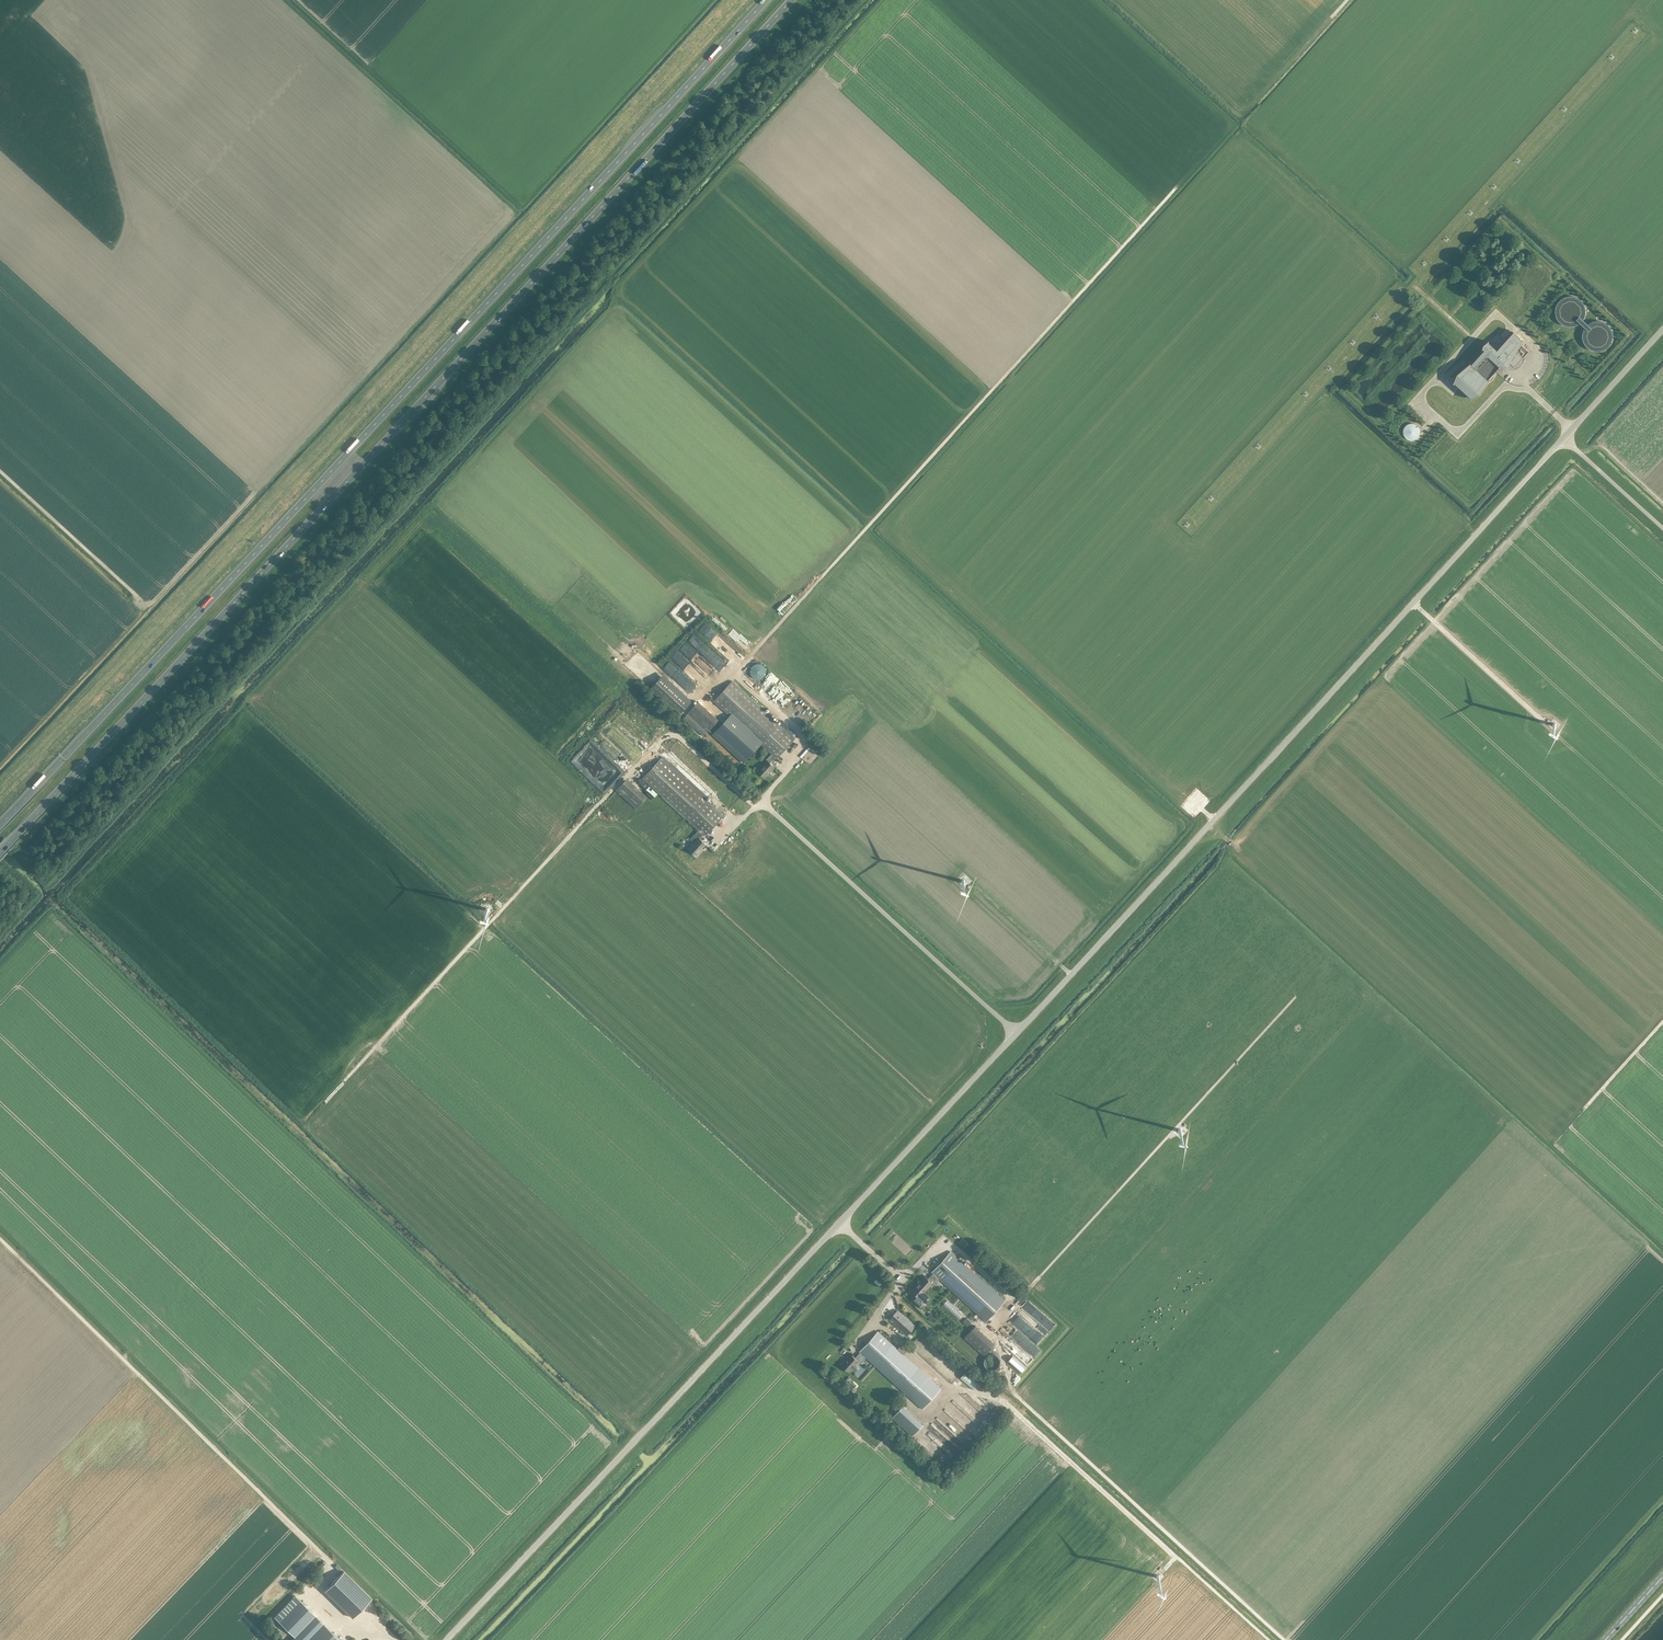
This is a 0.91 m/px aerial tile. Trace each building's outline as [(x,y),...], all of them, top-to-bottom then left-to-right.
[(1590,323),(1588,325),(1582,320),(1583,317),(1584,315),(1585,313),(1585,311),(1585,309),(1584,306),(1582,303),(1581,301),(1579,299),(1577,298),(1574,297),(1572,297),(1569,297),(1567,297),(1564,298),(1563,299),(1561,300),(1560,302),(1558,304),(1557,306),(1556,308),(1556,310),(1556,313),(1556,315),(1557,318),(1558,320),(1560,322),(1562,324),(1564,325),(1566,326),(1569,326),(1571,326),(1573,326),(1575,325),(1578,324),(1580,323),(1585,328),(1584,329),(1584,330),(1583,332),(1582,335),(1583,338),(1583,341),(1584,343),(1586,346),(1588,347),(1590,349),(1592,350),(1595,351),(1597,351),(1600,351),(1602,351),(1604,350),(1606,349),(1608,347),(1609,346),(1611,344),(1612,342),(1612,339),(1613,336),(1612,333),(1611,331),(1610,329),(1609,327),(1607,325),(1605,323),(1603,322),(1600,322),(1598,321),(1595,322),(1592,322),(1590,323)] [(1417,326),(1405,337),(1409,341),(1421,330),(1417,326)] [(1496,373),(1495,373),(1500,366),(1502,368),(1504,368),(1505,369),(1506,369),(1507,369),(1508,370),(1509,370),(1510,370),(1512,370),(1513,370),(1514,370),(1515,369),(1516,369),(1517,369),(1518,368),(1519,367),(1520,366),(1521,366),(1522,365),(1522,364),(1523,363),(1523,362),(1524,361),(1524,360),(1524,359),(1524,358),(1525,357),(1525,356),(1529,351),(1521,345),(1523,342),(1524,343),(1524,342),(1512,332),(1513,333),(1505,341),(1497,334),(1484,345),(1482,350),(1482,351),(1483,350),(1484,351),(1472,364),(1471,363),(1457,374),(1454,381),(1453,381),(1473,399),(1474,399),(1473,398),(1480,395),(1488,383),(1489,382),(1490,382),(1490,381),(1491,381),(1492,380),(1493,380),(1493,379),(1494,378),(1494,377),(1495,377),(1495,376),(1495,375),(1495,374),(1496,373)] [(1404,435),(1405,437),(1406,439),(1408,440),(1409,440),(1411,440),(1413,440),(1415,440),(1416,439),(1418,438),(1419,436),(1420,433),(1420,431),(1419,429),(1418,426),(1416,425),(1414,424),(1411,423),(1408,424),(1406,426),(1404,427),(1403,430),(1403,432),(1404,435)] [(693,644),(713,666),(717,662),(705,648),(708,646),(700,638),(693,644)] [(689,665),(678,652),(673,656),(684,670),(689,665)] [(663,668),(673,679),(678,674),(668,663),(663,668)] [(750,671),(750,672),(750,673),(750,674),(751,675),(752,676),(752,677),(753,677),(753,678),(754,678),(755,679),(756,679),(757,679),(758,679),(759,679),(760,679),(761,679),(762,678),(763,678),(763,677),(764,677),(764,676),(765,675),(765,674),(766,673),(766,672),(766,671),(766,670),(765,669),(765,668),(765,667),(764,667),(764,666),(763,666),(763,665),(762,665),(761,664),(760,664),(759,664),(758,664),(757,664),(756,664),(755,664),(754,665),(753,665),(753,666),(752,666),(752,667),(751,667),(751,668),(750,669),(750,670),(750,671)] [(714,702),(729,716),(712,734),(744,762),(761,744),(771,754),(775,757),(776,758),(795,738),(732,681),(714,702)] [(692,718),(707,731),(718,720),(698,702),(688,714),(692,718)] [(688,714),(684,718),(704,735),(707,731),(692,718),(688,714)] [(605,731),(616,742),(621,737),(610,726),(605,731)] [(623,749),(633,758),(637,754),(627,745),(623,749)] [(770,763),(775,757),(771,754),(766,760),(767,761),(758,771),(764,777),(774,767),(770,763)] [(643,779),(699,830),(703,834),(705,836),(723,815),(661,758),(643,779)] [(694,842),(692,844),(688,849),(696,856),(700,852),(699,851),(705,844),(700,839),(703,834),(699,830),(690,839),(694,842)] [(939,1279),(986,1321),(1004,1301),(951,1252),(932,1272),(933,1273),(939,1279)] [(915,1297),(912,1301),(918,1306),(919,1307),(922,1303),(921,1303),(920,1302),(922,1301),(923,1302),(928,1296),(924,1293),(923,1292),(930,1285),(932,1286),(939,1279),(933,1273),(928,1279),(924,1276),(921,1279),(922,1280),(912,1291),(917,1296),(915,1297)] [(959,1319),(962,1316),(945,1300),(942,1304),(959,1319)] [(1046,1321),(1048,1319),(1035,1307),(1033,1309),(1028,1305),(1025,1309),(1048,1329),(1051,1325),(1046,1321)] [(1018,1310),(1030,1322),(1033,1319),(1020,1307),(1018,1310)] [(898,1310),(889,1320),(892,1317),(895,1321),(893,1323),(906,1335),(915,1326),(898,1310)] [(1010,1321),(1026,1336),(1041,1340),(1024,1325),(1026,1320),(1021,1318),(1021,1320),(1018,1319),(1013,1315),(1011,1318),(1010,1321)] [(966,1318),(962,1322),(967,1326),(971,1322),(966,1318)] [(860,1352),(866,1357),(922,1409),(940,1388),(878,1331),(860,1352)] [(1032,1353),(1034,1346),(1025,1343),(1023,1350),(1032,1353)] [(860,1352),(855,1358),(851,1355),(842,1365),(848,1371),(858,1361),(860,1363),(866,1357),(860,1352)] [(1016,1353),(1025,1363),(1030,1359),(1024,1353),(1021,1356),(1017,1352),(1016,1353)] [(1015,1358),(1012,1363),(1019,1367),(1022,1363),(1015,1358)] [(968,1369),(959,1379),(972,1391),(981,1381),(968,1369)] [(962,1423),(965,1416),(959,1414),(956,1420),(962,1423)] [(343,1571),(325,1591),(352,1617),(371,1598),(343,1571)] [(295,1595),(274,1617),(275,1617),(279,1622),(295,1637),(309,1623),(315,1617),(316,1616),(300,1601),(295,1596),(295,1595)] [(292,1639),(340,1639),(324,1624),(316,1616),(315,1617),(309,1623),(295,1637),(292,1639)]
